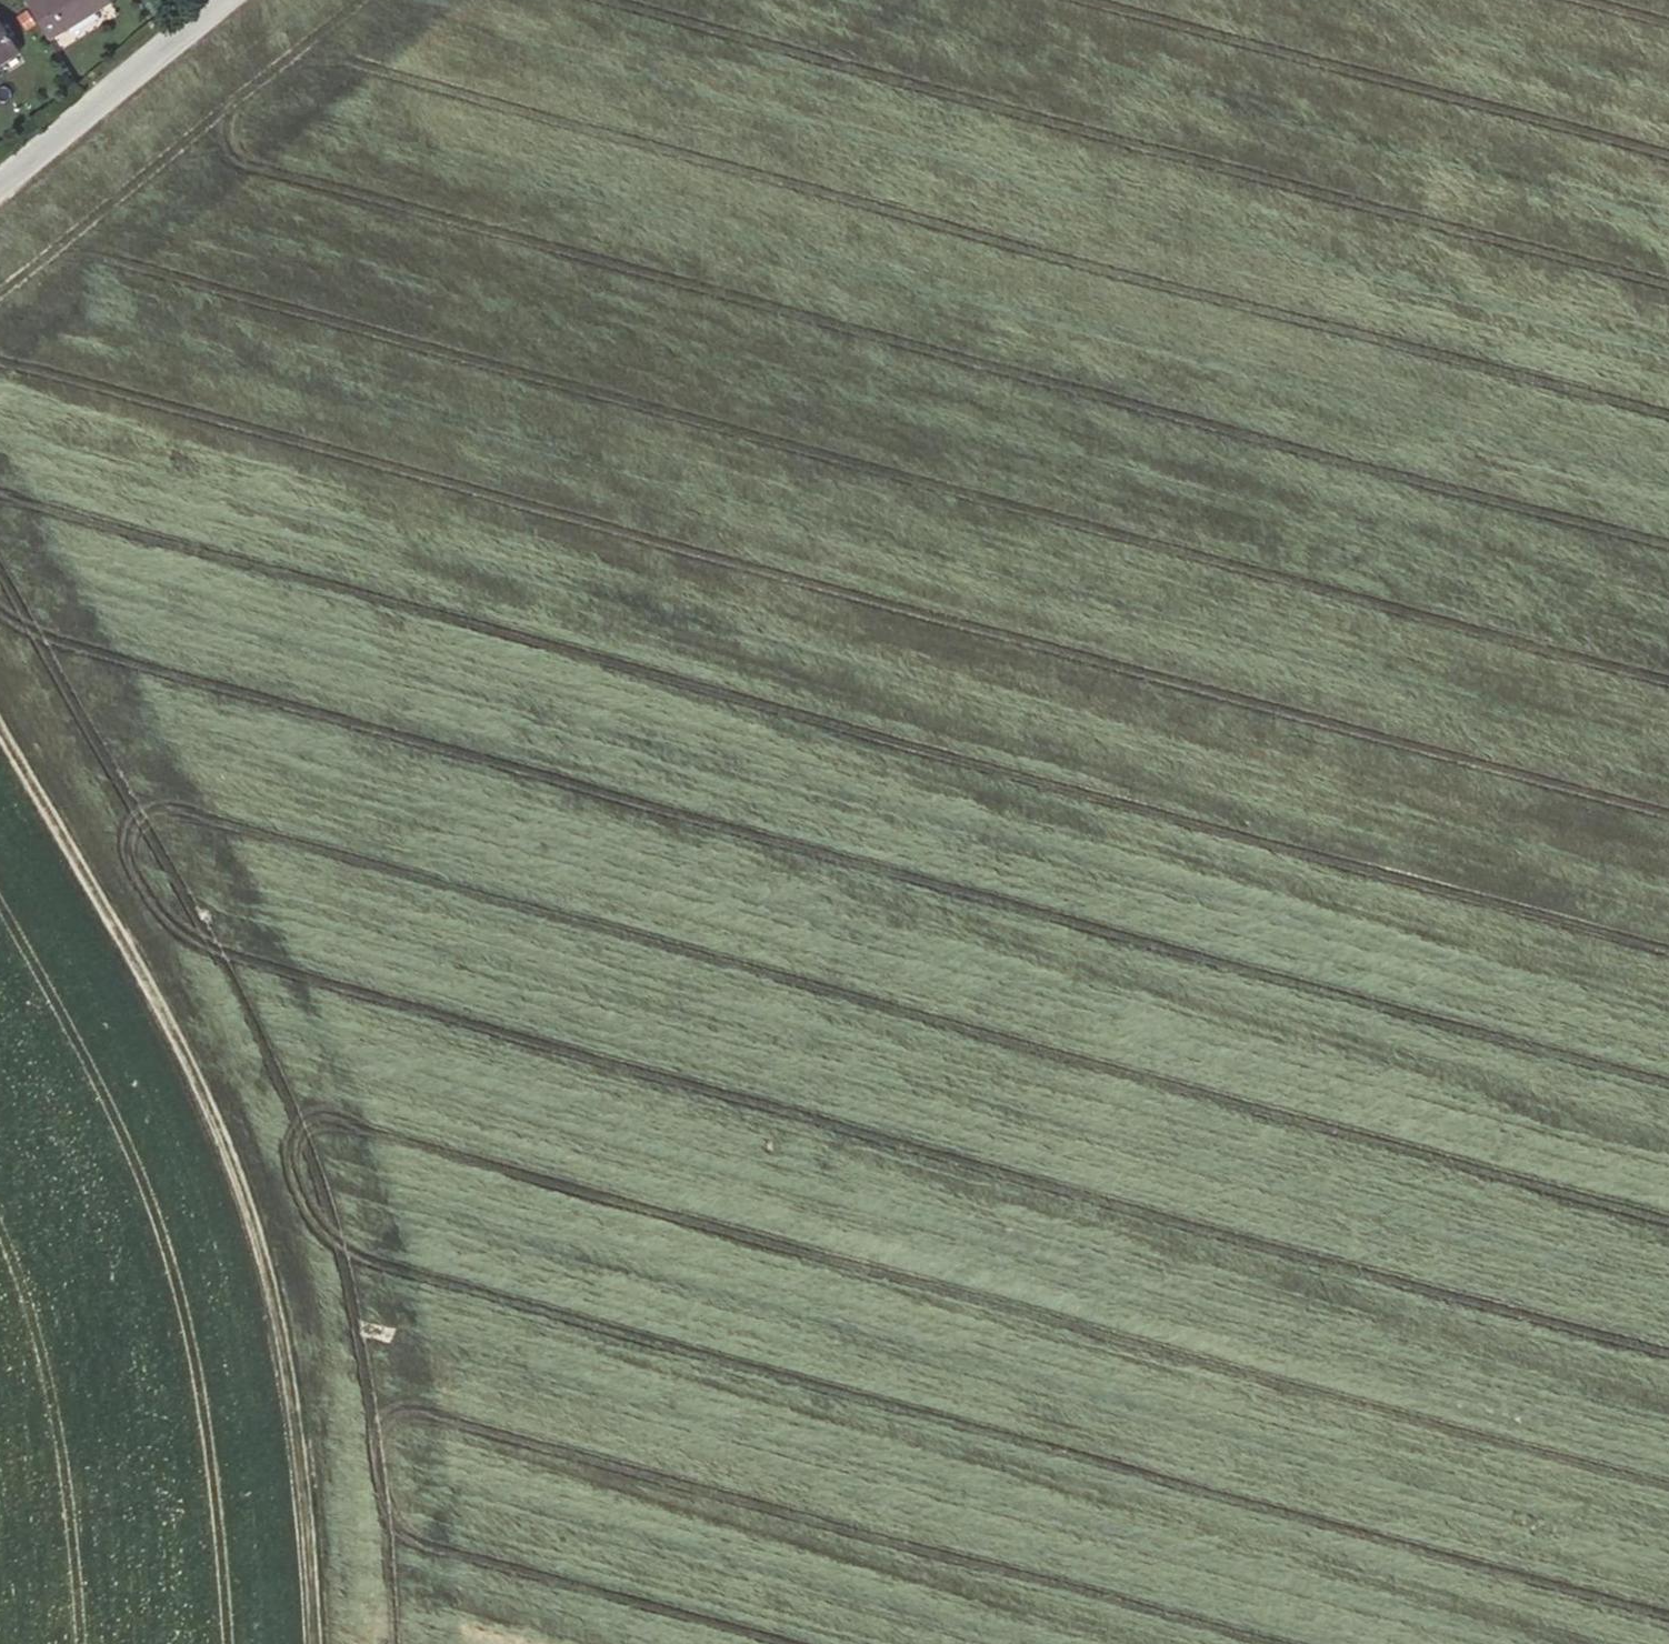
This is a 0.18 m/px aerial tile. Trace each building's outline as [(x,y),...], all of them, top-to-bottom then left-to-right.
[(47,38),(107,0),(24,0),(47,38)] [(17,51),(0,25),(0,61),(17,51)]
